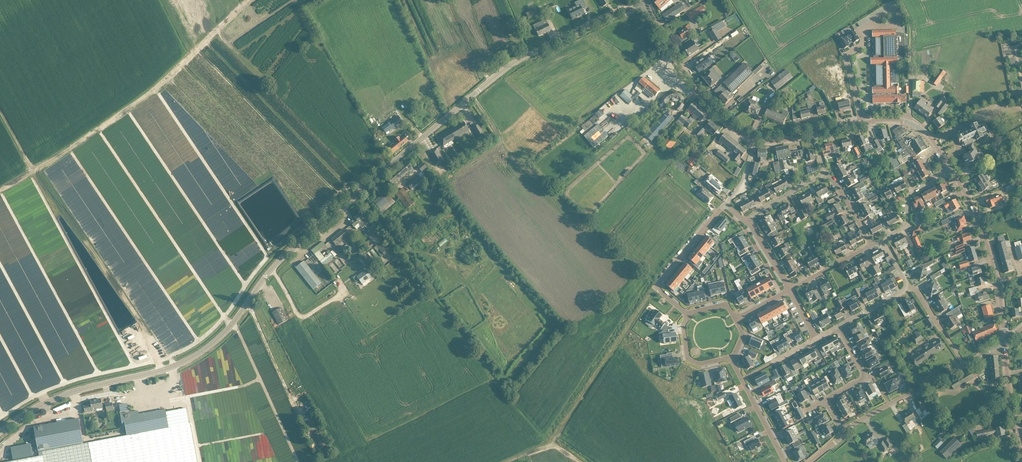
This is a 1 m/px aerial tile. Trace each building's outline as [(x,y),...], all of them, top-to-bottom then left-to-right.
[(568,11),(572,19),(584,14),(582,10),(587,7),(583,0),(580,0),(574,3),(577,7),(568,11)] [(664,0),(653,0),(652,0),(660,9),(667,3),(664,0)] [(531,11),(526,13),(528,19),(538,15),(535,9),(533,10),(532,10),(536,8),(533,1),(527,4),(531,11)] [(539,9),(542,14),(555,8),(553,2),(539,9)] [(682,3),(675,7),(679,14),(686,9),(682,3)] [(701,6),(687,14),(689,17),(691,20),(705,11),(701,6)] [(675,7),(667,12),(662,15),(667,22),(679,14),(675,7)] [(535,30),(536,32),(538,36),(551,30),(548,24),(535,30)] [(690,27),(684,30),(679,33),(683,39),(690,35),(689,31),(692,29),(690,27)] [(741,28),(727,37),(730,42),(735,38),(736,39),(744,33),(741,28)] [(709,32),(712,37),(718,33),(715,29),(709,32)] [(873,96),(873,98),(873,103),(895,103),(895,87),(892,87),(891,84),(898,84),(898,67),(891,67),(891,64),(898,64),(898,58),(905,58),(905,49),(904,35),(904,33),(896,34),(896,30),(872,31),(873,31),(873,37),(874,37),(874,38),(873,38),(873,56),(874,56),(874,58),(871,58),(872,58),(872,64),(871,64),(871,65),(874,65),(874,66),(873,66),(874,86),(874,87),(872,87),(872,88),(874,88),(874,96),(873,96)] [(854,31),(846,36),(850,42),(853,40),(854,43),(859,39),(854,31)] [(850,42),(846,36),(839,40),(844,49),(849,46),(848,43),(850,42)] [(694,41),(684,48),(689,56),(699,50),(694,41)] [(730,55),(736,62),(740,58),(734,51),(730,55)] [(708,55),(694,64),(699,72),(713,62),(708,55)] [(723,83),(715,92),(720,97),(725,93),(729,89),(732,92),(753,73),(744,64),(723,83)] [(711,72),(703,78),(711,87),(719,81),(714,76),(718,73),(713,68),(710,70),(711,72)] [(941,69),(936,75),(941,79),(946,73),(941,69)] [(776,78),(771,82),(777,90),(793,77),(787,70),(776,78)] [(637,86),(635,89),(640,93),(643,91),(645,87),(650,82),(644,77),(641,81),(639,82),(636,85),(637,86)] [(912,96),(917,96),(921,97),(921,93),(923,93),(924,82),(913,81),(912,96)] [(650,82),(645,87),(649,91),(652,93),(656,96),(657,95),(660,91),(650,82)] [(848,84),(834,87),(840,111),(851,109),(849,99),(842,101),(840,93),(846,91),(849,99),(852,98),(849,88),(848,84)] [(895,87),(895,103),(897,105),(899,105),(901,103),(906,103),(906,95),(898,95),(898,94),(899,93),(899,87),(895,87)] [(731,99),(734,96),(731,93),(732,92),(729,89),(725,93),(720,97),(726,104),(731,99)] [(626,90),(620,96),(630,105),(634,101),(630,97),(632,95),(626,90)] [(662,100),(662,102),(665,104),(666,103),(667,101),(668,101),(669,100),(670,99),(672,99),(672,100),(673,100),(673,101),(674,101),(675,102),(676,102),(677,101),(678,100),(678,101),(679,101),(679,102),(682,100),(683,99),(684,99),(683,97),(682,96),(682,95),(680,95),(679,94),(678,94),(677,93),(675,93),(673,93),(672,94),(670,94),(668,95),(667,95),(666,96),(664,98),(663,99),(662,100)] [(811,93),(807,95),(808,98),(812,105),(816,104),(811,93)] [(640,94),(634,100),(638,104),(644,98),(640,94)] [(943,95),(935,106),(939,108),(946,98),(943,95)] [(751,99),(750,100),(745,111),(751,114),(752,113),(754,114),(754,115),(757,116),(761,108),(755,105),(756,103),(756,102),(751,99)] [(922,99),(918,104),(915,108),(921,113),(926,106),(923,104),(925,101),(922,99)] [(694,102),(691,106),(688,109),(694,114),(700,107),(694,102)] [(817,108),(817,110),(819,115),(826,113),(824,102),(820,103),(821,108),(817,108)] [(944,103),(937,112),(940,115),(948,105),(944,103)] [(926,106),(921,113),(928,118),(932,111),(930,109),(931,108),(927,105),(926,106)] [(694,114),(692,116),(696,120),(698,118),(702,121),(708,114),(700,107),(694,114)] [(808,107),(800,110),(800,113),(802,118),(802,119),(811,117),(809,111),(808,107)] [(802,118),(800,113),(797,114),(796,108),(792,108),(793,120),(802,118)] [(768,109),(766,112),(764,117),(783,125),(787,117),(789,112),(784,110),(782,115),(768,109)] [(667,113),(646,136),(652,141),(673,118),(667,113)] [(679,119),(685,125),(689,120),(689,119),(683,114),(679,119)] [(376,132),(380,137),(386,133),(387,134),(403,122),(398,116),(376,132)] [(689,120),(685,125),(687,127),(694,120),(691,117),(689,119),(689,120)] [(939,117),(937,119),(933,122),(939,129),(949,121),(947,119),(943,122),(939,117)] [(464,122),(451,130),(456,138),(469,130),(466,126),(464,122)] [(711,122),(708,126),(705,129),(707,131),(708,130),(713,135),(719,129),(711,122)] [(968,146),(970,151),(975,149),(972,142),(977,140),(977,141),(979,140),(982,139),(982,138),(983,137),(984,139),(990,136),(988,131),(986,131),(987,129),(986,127),(983,125),(982,122),(978,124),(977,123),(977,124),(976,122),(973,123),(974,124),(972,125),(972,126),(971,127),(971,126),(970,126),(971,127),(970,127),(971,127),(967,129),(967,128),(967,129),(963,131),(963,130),(963,131),(960,133),(959,132),(959,133),(958,134),(957,135),(958,136),(959,137),(960,138),(958,139),(960,143),(962,142),(962,143),(962,144),(962,146),(964,146),(965,145),(966,146),(966,147),(968,146)] [(995,123),(990,125),(992,131),(1001,127),(1000,125),(996,126),(995,123)] [(478,125),(473,128),(479,137),(483,134),(478,125)] [(893,131),(895,135),(896,136),(895,136),(898,143),(901,147),(902,148),(902,149),(902,150),(899,152),(901,155),(900,155),(900,156),(897,158),(901,165),(908,161),(928,148),(920,136),(918,135),(916,136),(913,132),(909,134),(907,131),(905,132),(901,125),(893,131)] [(696,133),(694,135),(699,140),(704,135),(702,133),(705,130),(701,127),(696,133)] [(437,138),(440,142),(443,146),(456,138),(451,130),(437,138)] [(887,135),(885,130),(882,131),(882,130),(879,131),(879,132),(878,132),(880,138),(877,139),(881,147),(882,149),(884,147),(883,144),(882,143),(881,140),(885,139),(886,142),(890,140),(889,137),(888,138),(887,135)] [(722,137),(720,140),(723,143),(729,148),(734,152),(737,154),(733,158),(738,162),(741,158),(747,151),(725,133),(722,137)] [(671,135),(661,146),(667,152),(677,140),(671,135)] [(395,142),(388,148),(393,154),(408,141),(404,136),(401,139),(399,136),(394,141),(395,142)] [(863,136),(858,139),(860,143),(864,153),(868,151),(869,151),(869,150),(873,149),(871,145),(870,145),(870,144),(868,139),(865,140),(863,136)] [(842,141),(843,146),(843,148),(844,152),(847,151),(846,147),(852,146),(851,139),(842,141)] [(881,147),(877,139),(872,142),(876,150),(881,147)] [(836,153),(835,149),(836,148),(836,146),(833,146),(832,143),(825,145),(826,148),(822,149),(824,156),(835,154),(836,153)] [(776,149),(777,154),(779,162),(781,171),(785,169),(783,161),(786,160),(791,159),(790,153),(788,146),(776,149)] [(857,147),(853,149),(857,156),(858,157),(863,155),(862,153),(861,153),(857,147)] [(436,149),(430,154),(436,164),(443,160),(436,149)] [(758,150),(758,155),(758,158),(758,162),(763,162),(763,160),(767,160),(767,158),(767,149),(758,150)] [(975,149),(970,151),(971,152),(963,156),(966,162),(965,164),(966,166),(968,167),(979,162),(981,161),(979,156),(976,150),(975,149)] [(716,154),(718,156),(724,160),(727,162),(730,158),(719,150),(716,154)] [(805,151),(806,156),(807,159),(805,159),(806,162),(808,162),(815,160),(812,150),(805,151)] [(693,154),(687,162),(692,166),(698,158),(693,154)] [(917,157),(908,161),(912,167),(914,166),(915,167),(911,169),(912,171),(923,165),(920,160),(919,160),(917,157)] [(760,164),(752,162),(749,174),(757,176),(760,164)] [(422,163),(417,167),(421,172),(427,168),(422,163)] [(834,166),(837,173),(844,169),(841,163),(834,166)] [(901,167),(906,175),(909,173),(904,165),(901,167)] [(923,165),(912,171),(913,173),(917,171),(919,174),(926,170),(923,165)] [(726,182),(729,184),(733,180),(730,178),(732,175),(722,166),(719,170),(721,171),(717,176),(726,183),(726,182)] [(844,169),(837,173),(841,179),(848,175),(844,169)] [(919,174),(913,177),(914,179),(916,178),(917,179),(920,177),(923,182),(928,180),(926,177),(929,176),(926,170),(919,174)] [(847,188),(852,186),(855,184),(854,180),(855,180),(855,179),(857,178),(854,173),(848,176),(850,179),(844,182),(847,188)] [(419,174),(407,183),(412,190),(423,180),(419,174)] [(711,178),(706,184),(711,188),(712,186),(715,189),(714,191),(719,194),(722,190),(723,188),(721,186),(723,184),(711,174),(709,177),(711,178)] [(982,174),(975,179),(980,188),(989,183),(988,181),(989,180),(986,175),(984,177),(982,174)] [(903,180),(898,182),(898,183),(902,190),(907,187),(905,184),(908,182),(905,178),(905,176),(902,178),(903,180)] [(781,179),(778,180),(783,190),(789,186),(785,179),(782,181),(781,179)] [(889,185),(890,186),(892,191),(895,189),(897,193),(902,190),(898,183),(898,182),(896,179),(893,181),(893,183),(889,185)] [(778,180),(772,184),(773,185),(773,186),(774,189),(775,190),(776,193),(783,190),(778,180)] [(851,192),(854,197),(862,193),(860,189),(865,186),(863,182),(857,185),(858,188),(851,192)] [(937,188),(936,189),(939,194),(941,193),(941,194),(942,193),(945,191),(947,191),(946,189),(948,188),(946,183),(943,185),(943,184),(942,185),(938,187),(937,187),(937,188)] [(980,188),(982,192),(989,188),(991,186),(989,183),(980,188)] [(825,184),(819,187),(824,195),(827,193),(828,195),(832,194),(830,191),(829,191),(825,184)] [(1005,187),(1007,192),(1015,189),(1013,184),(1005,187)] [(702,187),(696,194),(702,198),(704,200),(708,203),(714,197),(707,192),(702,187)] [(816,198),(818,203),(819,205),(824,202),(821,197),(824,195),(819,187),(814,190),(818,197),(816,198)] [(403,188),(396,194),(407,209),(415,203),(403,188)] [(885,188),(880,191),(882,195),(884,193),(888,199),(893,196),(889,188),(886,190),(885,188)] [(935,188),(931,190),(935,197),(939,195),(939,194),(936,189),(935,188)] [(767,189),(762,192),(766,199),(771,196),(767,189)] [(931,190),(926,193),(930,200),(935,197),(931,190)] [(374,202),(377,206),(383,213),(394,202),(385,191),(384,191),(379,195),(381,196),(374,202)] [(862,193),(854,197),(857,202),(864,198),(865,201),(869,199),(874,196),(872,193),(870,194),(869,193),(867,194),(866,191),(862,193)] [(757,194),(759,198),(761,202),(766,199),(762,192),(757,194)] [(803,207),(807,205),(807,204),(813,200),(809,192),(799,198),(803,207)] [(926,193),(921,195),(924,199),(925,202),(930,200),(926,193)] [(1001,195),(991,198),(986,200),(987,204),(988,203),(990,208),(995,207),(994,203),(1003,200),(1001,195)] [(916,208),(917,210),(919,209),(920,210),(925,207),(919,196),(914,199),(915,201),(912,202),(916,208)] [(752,198),(745,201),(749,208),(756,205),(752,198)] [(944,198),(934,203),(937,207),(943,204),(945,203),(946,202),(944,198)] [(960,207),(956,199),(951,202),(949,203),(949,202),(944,205),(946,209),(946,208),(949,213),(960,207)] [(739,205),(741,207),(743,212),(749,208),(745,201),(739,205)] [(859,208),(862,213),(870,208),(869,206),(871,205),(869,202),(859,208)] [(788,203),(783,206),(787,215),(790,213),(792,215),(797,213),(792,205),(793,207),(790,208),(788,203)] [(827,221),(831,219),(839,215),(843,213),(841,210),(842,209),(839,203),(835,205),(830,208),(833,212),(825,216),(827,221)] [(779,212),(777,213),(776,213),(778,217),(780,220),(781,221),(786,219),(784,216),(787,215),(783,206),(777,209),(779,212)] [(870,208),(862,213),(865,218),(874,213),(877,211),(874,206),(870,208)] [(798,211),(803,220),(809,216),(804,207),(798,211)] [(890,211),(888,212),(894,223),(900,220),(896,214),(893,216),(890,211)] [(355,219),(350,223),(354,227),(359,223),(361,226),(362,228),(365,226),(368,230),(366,232),(376,245),(383,239),(374,227),(373,226),(374,225),(371,221),(370,221),(367,217),(365,218),(360,212),(354,217),(355,219)] [(761,224),(764,230),(775,223),(774,221),(771,223),(769,220),(770,219),(768,216),(776,212),(768,216),(762,219),(764,222),(761,224)] [(888,212),(886,213),(889,218),(885,220),(889,226),(894,223),(888,212)] [(846,216),(842,218),(834,222),(836,225),(839,223),(841,227),(849,222),(846,216)] [(951,216),(942,221),(943,225),(952,221),(954,226),(955,225),(958,231),(962,230),(961,228),(967,226),(965,222),(966,222),(965,221),(966,220),(965,218),(964,218),(964,217),(957,219),(956,218),(952,220),(951,216)] [(729,222),(723,217),(713,230),(718,235),(721,231),(720,230),(724,225),(725,226),(729,222)] [(831,219),(827,221),(819,225),(822,229),(833,223),(831,219)] [(874,219),(872,220),(878,231),(883,228),(880,222),(876,223),(874,219)] [(878,231),(872,220),(870,221),(872,226),(869,228),(873,234),(878,231)] [(193,230),(197,237),(201,235),(202,236),(207,233),(201,221),(195,224),(194,221),(190,223),(192,227),(189,228),(191,231),(193,230)] [(775,223),(764,230),(767,235),(772,232),(774,236),(776,235),(777,234),(776,230),(775,231),(773,228),(777,226),(775,223)] [(913,237),(923,231),(920,225),(910,231),(913,237)] [(331,239),(334,243),(336,246),(349,236),(344,229),(331,239)] [(784,230),(777,234),(776,235),(777,238),(771,241),(774,248),(784,243),(782,239),(788,236),(784,230)] [(853,230),(851,232),(857,243),(863,240),(860,236),(862,235),(861,232),(856,235),(853,230)] [(851,232),(848,233),(850,238),(848,239),(852,245),(857,243),(851,232)] [(962,236),(952,239),(953,241),(955,242),(958,240),(958,241),(963,239),(964,242),(972,239),(970,234),(967,235),(967,233),(962,235),(962,236)] [(736,248),(738,247),(738,246),(746,241),(743,236),(739,238),(737,235),(728,241),(730,244),(733,243),(736,248)] [(903,235),(898,237),(902,245),(904,244),(906,246),(908,245),(903,235)] [(707,236),(703,241),(711,247),(714,243),(716,244),(718,242),(717,241),(713,238),(711,236),(709,238),(708,237),(707,236)] [(902,245),(898,237),(893,240),(897,248),(902,245)] [(838,240),(836,241),(842,252),(847,249),(844,244),(847,243),(845,240),(845,239),(842,240),(839,242),(838,240)] [(379,244),(376,246),(384,254),(390,250),(386,244),(383,240),(378,243),(379,244)] [(703,241),(700,245),(707,251),(711,247),(703,241)] [(738,246),(738,247),(741,251),(738,253),(740,257),(749,251),(747,248),(750,247),(746,241),(738,246)] [(833,248),(832,247),(828,249),(831,254),(835,252),(836,255),(842,252),(836,241),(834,242),(836,247),(833,248)] [(996,244),(1000,258),(1009,255),(1005,241),(996,244)] [(955,250),(955,251),(963,247),(964,246),(963,242),(955,245),(956,250),(955,250)] [(781,259),(785,256),(789,255),(788,254),(791,253),(792,251),(790,250),(787,243),(783,246),(784,249),(777,252),(781,259)] [(700,245),(696,250),(704,256),(707,251),(700,245)] [(811,247),(806,249),(810,257),(806,259),(811,269),(818,265),(817,265),(820,263),(820,264),(815,254),(811,247)] [(968,252),(965,253),(966,257),(969,255),(976,253),(974,247),(969,248),(967,249),(968,252)] [(373,249),(370,252),(376,257),(378,254),(373,249)] [(881,249),(876,252),(880,260),(882,258),(884,260),(886,259),(888,262),(891,260),(887,253),(884,255),(881,249)] [(696,250),(692,254),(700,260),(704,256),(696,250)] [(368,264),(373,261),(369,252),(363,255),(368,264)] [(870,255),(873,259),(876,265),(879,263),(877,261),(880,260),(876,252),(870,255)] [(746,260),(749,265),(758,260),(755,255),(752,256),(750,253),(741,259),(744,262),(746,260)] [(976,253),(969,255),(970,260),(971,262),(973,261),(978,260),(976,253)] [(692,254),(689,259),(696,265),(700,260),(692,254)] [(1009,255),(1000,258),(1004,273),(1013,271),(1009,255)] [(787,265),(786,265),(788,269),(795,265),(793,260),(792,260),(791,257),(788,258),(790,261),(786,263),(787,265)] [(343,270),(339,266),(343,263),(339,258),(328,266),(336,276),(343,270)] [(858,262),(860,266),(862,269),(866,266),(867,268),(870,266),(865,258),(858,262)] [(758,260),(749,265),(753,271),(750,272),(752,276),(761,270),(759,267),(761,266),(758,260)] [(968,260),(959,263),(960,268),(961,269),(966,267),(969,266),(968,263),(968,260)] [(321,283),(304,261),(296,268),(313,290),(321,283)] [(928,275),(925,269),(933,264),(932,261),(923,265),(922,264),(916,267),(918,271),(916,273),(918,276),(917,276),(919,280),(920,279),(920,280),(928,275)] [(685,263),(681,267),(689,274),(692,269),(685,263)] [(845,269),(847,273),(849,276),(858,271),(853,264),(845,269)] [(795,265),(788,269),(787,270),(788,273),(789,272),(790,273),(791,272),(791,274),(792,273),(794,277),(802,272),(799,266),(797,267),(795,265)] [(877,265),(874,267),(877,274),(878,274),(879,276),(882,274),(881,272),(877,265)] [(681,267),(678,272),(685,278),(689,274),(681,267)] [(980,267),(974,269),(973,268),(969,269),(970,272),(968,272),(970,279),(972,278),(975,277),(974,275),(982,273),(980,267)] [(366,269),(357,277),(359,280),(362,284),(372,277),(366,269)] [(861,271),(857,273),(862,282),(866,280),(861,271)] [(678,272),(674,276),(681,282),(685,278),(678,272)] [(891,280),(886,283),(890,290),(895,288),(896,288),(893,283),(896,282),(892,274),(889,276),(891,280)] [(674,276),(670,281),(678,287),(681,282),(674,276)] [(770,277),(765,280),(770,288),(774,286),(770,277)] [(983,278),(978,279),(977,279),(970,281),(971,285),(978,283),(979,286),(985,285),(983,278)] [(821,289),(818,291),(821,297),(822,299),(824,302),(826,301),(824,297),(823,298),(822,297),(827,294),(826,291),(831,288),(827,279),(820,283),(820,282),(818,283),(821,289)] [(876,289),(871,292),(874,298),(879,297),(880,296),(877,291),(880,290),(878,286),(874,279),(871,281),(876,289)] [(765,280),(760,282),(765,291),(770,288),(765,280)] [(670,281),(666,285),(674,291),(678,287),(670,281)] [(935,283),(934,281),(930,283),(931,285),(927,288),(929,291),(928,292),(931,297),(935,295),(934,294),(939,291),(937,287),(939,286),(936,282),(935,283)] [(760,282),(756,285),(761,293),(765,291),(760,282)] [(881,286),(883,289),(885,293),(886,293),(890,290),(886,283),(881,286)] [(756,285),(751,287),(756,296),(761,293),(756,285)] [(746,301),(742,294),(745,293),(741,287),(738,288),(740,291),(734,294),(740,305),(746,301)] [(751,287),(747,290),(750,295),(751,298),(756,296),(751,287)] [(804,291),(806,295),(809,300),(812,298),(814,301),(821,297),(818,291),(814,293),(811,287),(804,291)] [(698,289),(698,292),(701,301),(706,300),(704,288),(698,289)] [(865,295),(861,297),(865,304),(869,301),(869,302),(870,301),(874,298),(871,292),(865,294),(865,295)] [(987,292),(982,293),(978,294),(980,301),(988,299),(987,292)] [(696,302),(693,293),(688,294),(690,304),(696,302)] [(942,295),(940,296),(936,299),(938,302),(935,304),(941,313),(949,308),(943,299),(944,299),(942,295)] [(837,301),(836,302),(841,310),(845,308),(841,301),(839,298),(836,299),(837,301)] [(904,308),(901,309),(905,317),(908,315),(907,313),(915,309),(909,298),(901,303),(904,308)] [(845,299),(841,301),(845,308),(849,305),(852,311),(859,308),(855,300),(851,302),(849,299),(847,301),(845,299)] [(783,302),(778,305),(782,313),(788,310),(783,302)] [(778,305),(773,307),(777,316),(782,313),(778,305)] [(990,305),(982,307),(985,319),(993,317),(990,305)] [(773,307),(768,310),(772,319),(777,316),(773,307)] [(954,316),(947,320),(948,323),(951,329),(958,324),(956,320),(957,320),(955,318),(962,314),(958,307),(951,311),(954,316)] [(281,308),(272,312),(279,325),(287,320),(281,308)] [(834,314),(834,315),(836,319),(837,320),(843,316),(841,312),(839,308),(833,312),(834,314)] [(1019,309),(1011,310),(1012,318),(1021,317),(1021,312),(1019,313),(1019,309)] [(647,320),(654,326),(655,325),(660,329),(660,330),(665,323),(659,319),(662,315),(655,310),(652,313),(651,312),(648,315),(650,317),(647,320)] [(768,310),(763,313),(767,321),(772,319),(768,310)] [(813,313),(811,310),(808,312),(810,314),(816,325),(820,323),(822,328),(824,327),(823,326),(831,322),(828,316),(825,317),(825,316),(819,319),(814,312),(813,313)] [(763,313),(757,316),(762,324),(767,321),(763,313)] [(873,318),(876,325),(886,320),(882,313),(873,318)] [(929,317),(926,319),(925,319),(931,329),(935,326),(929,317)] [(758,319),(755,320),(753,318),(748,321),(752,330),(758,327),(759,330),(763,328),(758,319)] [(972,332),(974,336),(976,341),(987,336),(984,328),(981,322),(978,323),(980,329),(972,332)] [(994,323),(984,328),(987,336),(997,332),(994,323)] [(859,328),(857,324),(849,329),(848,330),(850,333),(851,333),(852,335),(858,332),(864,329),(862,326),(859,328)] [(864,329),(858,332),(859,335),(854,338),(855,339),(854,340),(855,343),(856,342),(857,343),(866,338),(864,335),(866,334),(864,329)] [(798,331),(793,334),(791,330),(787,332),(793,342),(796,340),(797,343),(803,339),(798,331)] [(917,331),(914,333),(916,335),(920,341),(923,338),(917,331)] [(673,332),(661,334),(662,343),(674,342),(673,332)] [(780,340),(785,349),(790,346),(789,344),(792,342),(787,333),(783,335),(785,338),(780,340)] [(763,341),(753,337),(749,345),(760,350),(763,341)] [(836,337),(831,340),(835,348),(840,345),(842,349),(846,347),(842,342),(840,343),(836,337)] [(863,342),(861,344),(858,345),(859,346),(858,347),(859,350),(860,350),(861,351),(866,348),(870,346),(868,342),(871,341),(869,337),(863,341),(863,342)] [(931,340),(928,342),(930,344),(936,352),(944,347),(939,339),(933,343),(931,340)] [(780,352),(785,349),(780,340),(775,343),(774,340),(770,342),(775,351),(778,350),(780,352)] [(831,340),(826,343),(830,351),(835,348),(831,340)] [(657,342),(650,343),(651,352),(658,352),(657,342)] [(917,354),(911,358),(916,365),(936,352),(930,344),(928,342),(915,351),(917,354)] [(826,343),(821,346),(822,348),(820,350),(824,358),(827,356),(825,353),(830,351),(826,343)] [(873,344),(870,346),(866,348),(868,350),(862,353),(863,354),(862,355),(864,358),(865,358),(865,359),(869,357),(874,354),(872,350),(875,349),(873,344)] [(814,349),(809,352),(813,360),(818,357),(820,360),(823,359),(820,353),(817,355),(814,349)] [(748,357),(743,360),(748,369),(754,366),(750,359),(752,356),(755,358),(757,353),(750,350),(748,355),(749,355),(748,357)] [(809,352),(804,355),(808,363),(813,360),(809,352)] [(877,352),(874,354),(869,357),(871,359),(867,361),(871,368),(879,364),(877,360),(878,359),(879,359),(879,358),(879,357),(877,352)] [(665,362),(666,367),(677,365),(676,358),(668,359),(667,359),(667,355),(660,356),(661,363),(665,362)] [(808,363),(804,355),(798,358),(803,366),(803,367),(805,369),(810,366),(808,363)] [(998,356),(989,357),(992,380),(1000,379),(998,356)] [(793,367),(791,369),(795,376),(797,374),(796,371),(801,368),(796,359),(790,362),(793,367)] [(834,362),(837,367),(841,375),(842,377),(845,376),(846,378),(847,378),(848,378),(850,377),(850,376),(852,375),(849,370),(850,369),(848,366),(842,369),(837,360),(834,362)] [(884,368),(878,371),(881,378),(890,373),(888,368),(893,365),(891,362),(890,360),(882,364),(884,368)] [(833,374),(831,376),(835,384),(838,383),(838,384),(840,383),(840,382),(841,381),(838,376),(841,374),(841,375),(837,367),(834,362),(831,364),(834,369),(831,370),(833,374)] [(269,365),(259,368),(261,377),(267,375),(267,373),(271,372),(269,365)] [(781,367),(780,368),(786,380),(791,377),(792,377),(795,376),(791,369),(788,370),(785,365),(784,366),(783,365),(781,366),(781,367)] [(723,368),(715,370),(717,382),(726,380),(723,368)] [(975,368),(970,371),(973,375),(975,378),(979,375),(975,368)] [(902,376),(904,375),(902,371),(886,380),(888,383),(885,384),(890,393),(898,388),(901,387),(898,381),(903,378),(902,376)] [(970,371),(950,383),(954,390),(975,378),(973,375),(970,371)] [(764,373),(755,378),(759,386),(769,380),(768,377),(766,378),(764,373)] [(711,385),(709,374),(700,376),(703,387),(711,385)] [(825,379),(820,382),(825,390),(830,387),(827,383),(830,381),(827,376),(824,377),(825,379)] [(766,388),(761,390),(764,396),(767,395),(768,396),(774,393),(771,387),(777,384),(775,380),(773,381),(765,386),(766,388)] [(814,382),(816,384),(820,393),(825,390),(820,382),(819,380),(814,382)] [(872,383),(865,387),(868,391),(866,392),(870,400),(873,398),(871,395),(876,392),(879,397),(882,395),(878,387),(875,389),(872,383)] [(820,393),(816,384),(810,387),(809,385),(807,387),(810,393),(813,391),(815,396),(820,393)] [(808,390),(805,385),(802,386),(804,391),(798,395),(797,394),(798,393),(794,386),(791,388),(796,398),(799,396),(802,403),(809,399),(805,392),(808,390)] [(855,396),(852,397),(855,402),(857,405),(860,403),(859,402),(866,398),(861,389),(860,390),(860,389),(856,390),(857,391),(854,393),(855,396)] [(736,393),(729,397),(735,409),(743,405),(736,393)] [(773,400),(768,403),(771,410),(778,406),(780,408),(781,408),(789,403),(787,400),(784,401),(781,397),(782,397),(780,393),(771,398),(773,400)] [(836,403),(839,408),(847,404),(845,399),(847,398),(845,395),(839,398),(841,401),(836,403)] [(91,405),(84,406),(85,413),(92,411),(92,410),(103,408),(101,399),(90,401),(91,405)] [(923,401),(916,405),(922,413),(928,409),(923,401)] [(112,403),(105,404),(107,411),(114,410),(112,403)] [(121,411),(120,411),(123,431),(126,430),(127,436),(169,428),(166,411),(165,410),(139,415),(138,411),(130,412),(130,411),(128,410),(127,404),(120,406),(121,411)] [(847,404),(839,408),(842,413),(850,409),(847,404)] [(186,407),(166,411),(169,428),(189,424),(186,407)] [(777,413),(774,415),(777,420),(785,415),(781,408),(780,408),(775,411),(777,413)] [(850,409),(842,413),(844,418),(849,415),(850,418),(856,415),(855,412),(853,413),(850,409)] [(901,416),(904,420),(906,424),(902,426),(907,434),(911,431),(906,424),(916,418),(911,411),(905,415),(904,414),(901,416)] [(747,418),(743,420),(742,417),(741,417),(739,414),(730,418),(732,422),(734,421),(740,431),(751,425),(750,423),(751,422),(750,421),(749,422),(747,418)] [(808,423),(813,421),(816,420),(819,426),(827,421),(826,418),(827,417),(825,414),(824,415),(824,414),(818,417),(817,414),(806,420),(809,424),(808,423)] [(779,425),(788,420),(785,415),(777,420),(779,425)] [(38,452),(42,452),(83,444),(79,419),(34,427),(38,452)] [(782,430),(791,425),(788,420),(779,425),(782,430)] [(892,421),(888,424),(889,425),(886,427),(891,434),(892,435),(896,433),(895,431),(900,428),(895,421),(893,423),(892,421)] [(44,461),(197,461),(190,424),(189,424),(169,428),(127,436),(83,444),(42,452),(42,456),(44,461)] [(825,424),(816,430),(817,433),(819,432),(821,435),(824,433),(826,436),(827,436),(827,437),(830,435),(830,434),(831,434),(831,433),(834,432),(831,428),(830,427),(830,426),(830,425),(827,427),(825,424)] [(978,437),(980,437),(985,436),(993,434),(993,435),(994,440),(997,439),(998,439),(998,437),(1006,435),(1004,427),(976,433),(978,437)] [(320,430),(318,431),(313,434),(320,448),(322,447),(325,452),(329,450),(326,445),(327,445),(320,430)] [(796,435),(793,430),(784,434),(787,439),(796,435)] [(820,443),(817,438),(813,431),(810,433),(813,440),(816,445),(820,443)] [(862,438),(864,441),(864,442),(865,444),(866,443),(867,446),(871,444),(872,444),(878,441),(873,433),(870,435),(869,434),(862,438)] [(792,443),(798,440),(796,435),(787,439),(790,445),(792,443)] [(940,452),(947,460),(962,445),(955,437),(940,452)] [(752,438),(744,442),(747,447),(749,446),(752,451),(762,446),(758,439),(754,441),(752,438)] [(888,438),(879,443),(884,452),(888,449),(892,446),(888,438)] [(801,439),(798,440),(792,443),(795,448),(802,444),(803,444),(801,439)] [(939,439),(934,445),(937,449),(943,443),(939,439)] [(30,444),(11,448),(13,460),(33,456),(30,444)] [(802,444),(795,448),(796,451),(794,453),(798,461),(805,458),(802,452),(805,451),(802,444)]
